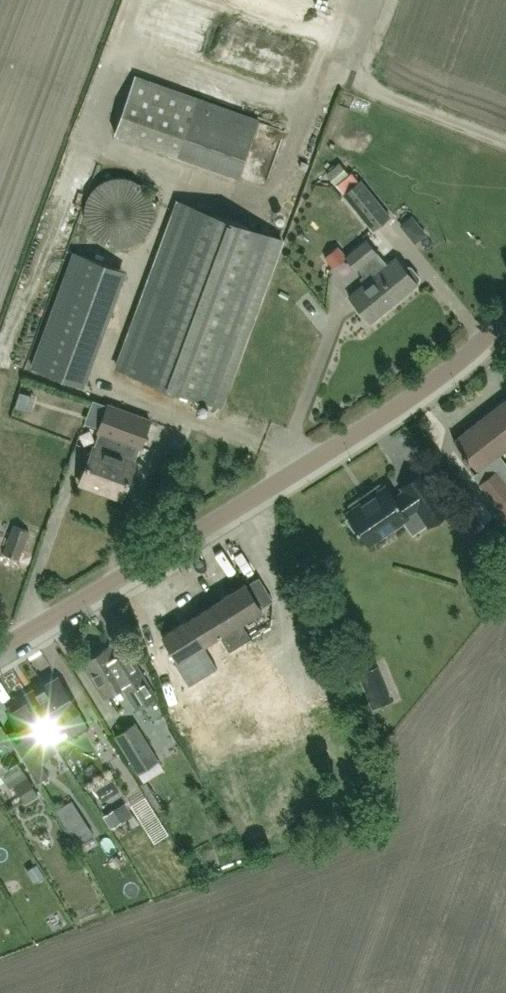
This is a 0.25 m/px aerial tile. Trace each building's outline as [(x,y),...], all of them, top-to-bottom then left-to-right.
[(327,36),(335,3),(323,0),(221,0),(219,7),(327,36)] [(258,120),(135,76),(115,133),(238,177),(258,120)] [(336,184),(342,179),(349,174),(340,162),(327,173),(336,184)] [(154,216),(154,212),(154,208),(153,203),(152,199),(150,194),(147,190),(143,186),(139,182),(134,180),(129,178),(123,177),(118,177),(113,177),(109,178),(104,180),(101,182),(97,185),(94,188),(91,192),(88,196),(86,201),(85,206),(84,212),(85,217),(86,223),(88,227),(90,232),(94,236),(97,239),(100,242),(104,244),(108,245),(113,246),(118,247),(123,247),(128,246),(134,244),(138,241),(143,238),(146,234),(150,230),(152,225),(153,221),(154,216)] [(346,192),(375,228),(391,215),(362,178),(346,192)] [(220,406),(223,397),(282,240),(179,202),(117,368),(220,406)] [(357,247),(400,298),(418,283),(417,281),(420,279),(420,276),(412,266),(409,266),(406,267),(397,256),(386,265),(376,252),(378,251),(368,238),(357,247)] [(400,298),(357,247),(347,255),(357,267),(358,267),(364,274),(361,277),(365,282),(349,294),(371,321),(400,298)] [(77,383),(86,361),(40,344),(32,366),(77,383)] [(456,438),(455,438),(454,439),(479,470),(485,478),(479,483),(480,484),(505,516),(505,461),(499,453),(505,448),(505,399),(456,438)] [(100,431),(94,446),(135,461),(140,446),(141,446),(150,420),(108,405),(107,406),(99,429),(99,430),(98,431),(100,431)] [(93,446),(80,483),(122,498),(136,462),(135,461),(94,446),(93,446)] [(167,450),(160,469),(169,472),(176,453),(167,450)] [(449,512),(433,488),(421,472),(402,486),(405,490),(395,497),(387,485),(347,512),(350,516),(346,518),(354,530),(358,527),(368,543),(408,516),(407,514),(417,508),(429,525),(449,512)] [(484,522),(467,535),(475,545),(492,531),(484,522)] [(20,558),(20,556),(30,530),(14,524),(4,552),(19,558),(20,558)] [(246,583),(219,599),(234,625),(235,626),(220,635),(230,650),(250,637),(241,622),(263,609),(261,607),(248,585),(247,584),(246,583)] [(219,599),(163,634),(179,660),(175,662),(190,685),(218,667),(204,645),(219,636),(220,635),(235,626),(234,625),(219,599)] [(128,649),(116,657),(109,645),(83,661),(104,695),(122,684),(136,709),(156,697),(128,649)] [(296,666),(309,680),(317,673),(305,659),(296,666)] [(59,676),(29,695),(41,712),(33,718),(43,734),(47,731),(64,721),(74,737),(90,728),(80,712),(81,711),(59,676)] [(18,726),(8,732),(11,738),(29,766),(30,765),(39,781),(49,774),(40,759),(58,748),(47,731),(43,734),(33,718),(41,712),(29,695),(8,708),(18,726)] [(115,735),(137,773),(138,773),(159,760),(160,759),(137,721),(115,735)] [(10,787),(14,785),(27,776),(10,749),(1,755),(0,752),(0,772),(10,787)] [(27,776),(14,785),(24,802),(38,793),(27,776)] [(122,804),(104,815),(112,828),(120,822),(121,824),(131,818),(122,804)]
